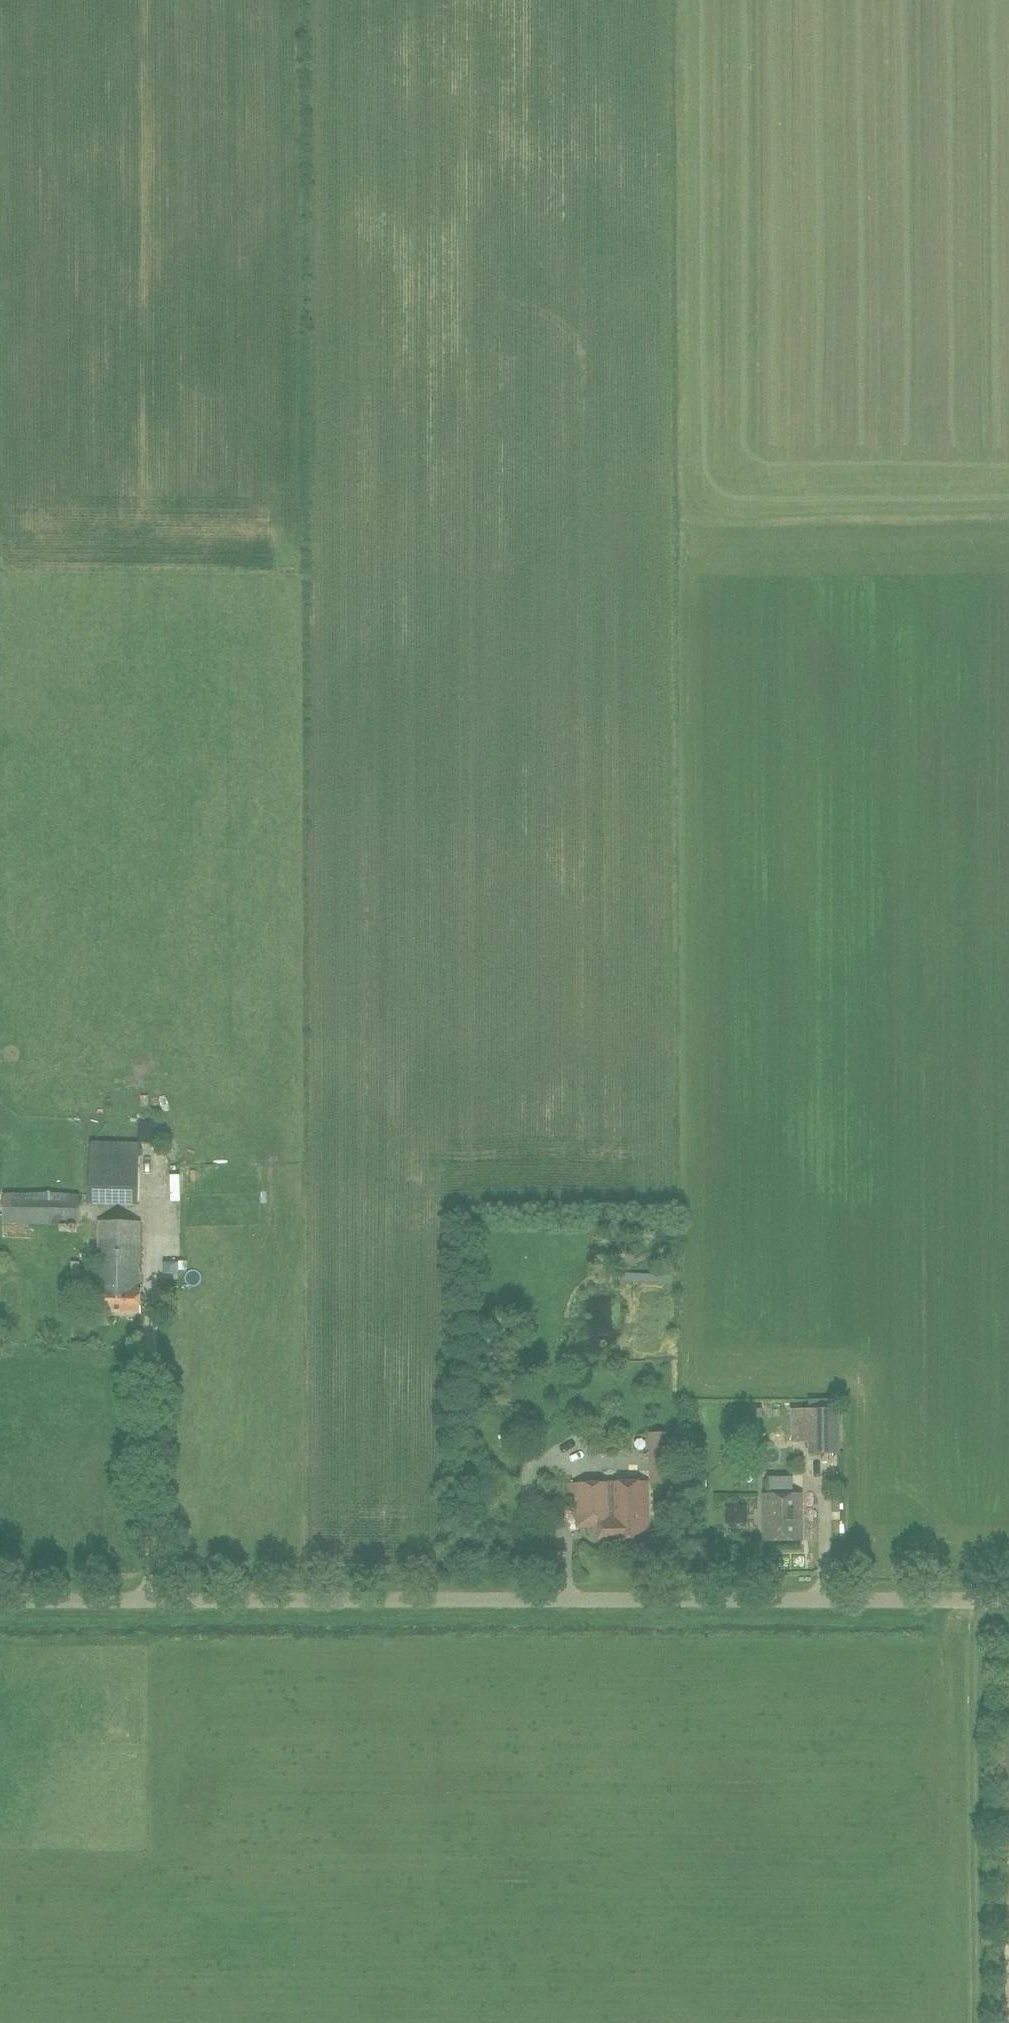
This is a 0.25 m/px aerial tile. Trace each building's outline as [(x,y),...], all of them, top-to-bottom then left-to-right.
[(89,1144),(88,1205),(136,1206),(137,1145),(89,1144)] [(185,1193),(186,1161),(173,1161),(173,1193),(185,1193)] [(2,1225),(78,1227),(79,1198),(3,1195),(2,1225)] [(141,1291),(142,1223),(99,1223),(98,1287),(94,1287),(93,1313),(142,1314),(142,1291),(141,1291)] [(839,1411),(838,1411),(838,1399),(808,1400),(808,1412),(809,1454),(840,1454),(839,1411)] [(670,1435),(651,1436),(653,1485),(672,1484),(670,1435)] [(740,1454),(724,1454),(725,1463),(740,1463),(740,1454)] [(769,1477),(770,1496),(764,1496),(765,1543),(803,1541),(802,1495),(793,1496),(793,1476),(769,1477)] [(697,1487),(706,1487),(706,1478),(697,1477),(697,1487)] [(577,1485),(577,1519),(598,1519),(599,1542),(616,1542),(616,1544),(648,1543),(647,1484),(577,1485)]
